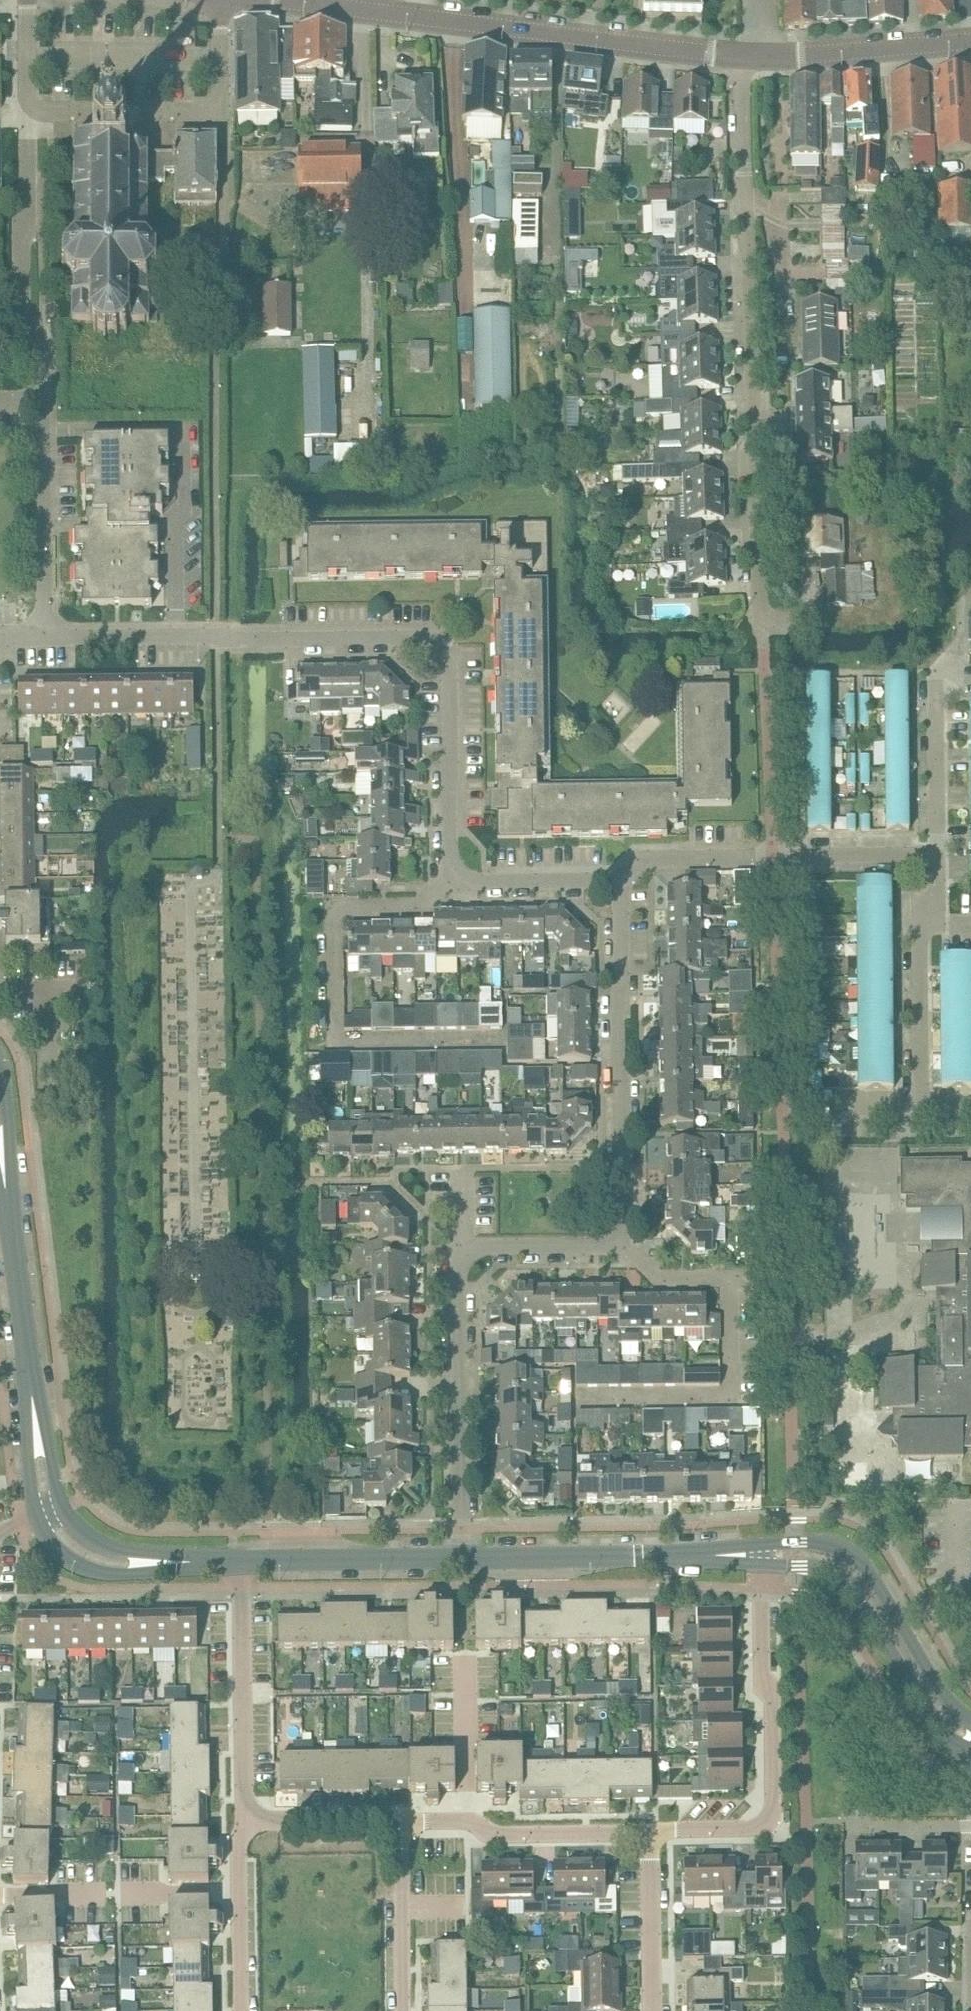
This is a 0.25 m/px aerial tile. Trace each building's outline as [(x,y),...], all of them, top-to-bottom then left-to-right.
[(644,10),(703,12),(703,0),(645,0),(644,10)] [(818,3),(818,0),(784,0),(784,8),(785,28),(819,26),(818,3)] [(840,0),(827,0),(827,3),(818,3),(819,26),(841,25),(840,0)] [(841,25),(866,24),(865,0),(840,0),(841,25)] [(866,24),(903,23),(902,3),(902,0),(865,0),(866,24)] [(919,0),(921,20),(953,17),(951,0),(919,0)] [(279,21),(235,22),(236,82),(236,113),(256,113),(279,113),(279,101),(293,100),(292,80),(292,30),(279,30),(279,21)] [(315,71),(316,28),(294,27),(293,79),(314,79),(314,91),(314,130),(350,131),(350,104),(328,104),(329,71),(315,71)] [(345,28),(316,28),(315,71),(329,71),(328,104),(350,104),(356,104),(356,87),(344,86),(345,28)] [(463,119),(502,121),(506,51),(467,47),(463,119)] [(531,57),(510,57),(510,77),(510,95),(510,115),(531,115),(531,57)] [(552,57),(531,57),(531,115),(552,115),(552,94),(552,77),(552,57)] [(565,80),(564,89),(586,92),(583,116),(598,118),(598,117),(605,118),(608,96),(601,95),(601,94),(598,93),(602,64),(567,60),(565,80)] [(934,72),(940,155),(970,153),(970,70),(934,72)] [(928,73),(892,74),(892,94),(894,137),(913,137),(914,169),(935,168),(933,136),(930,136),(929,93),(928,73)] [(843,79),(845,105),(845,116),(846,126),(863,125),(864,143),(879,142),(878,132),(878,112),(872,112),(870,77),(843,79)] [(414,155),(438,154),(437,125),(433,125),(433,113),(432,113),(431,78),(411,78),(411,84),(398,84),(398,97),(392,97),(392,96),(390,96),(391,98),(392,98),(392,110),(374,111),(374,114),(375,114),(376,141),(411,140),(411,142),(414,142),(414,155)] [(820,105),(820,79),(789,80),(792,155),(821,155),(820,105)] [(845,105),(843,79),(820,79),(820,105),(831,105),(831,146),(843,145),(843,139),(845,139),(844,105),(845,105)] [(624,103),(623,119),(649,119),(649,131),(659,131),(659,139),(673,140),(673,132),(674,132),(674,120),(674,94),(656,94),(656,84),(624,83),(624,103)] [(674,84),(674,94),(674,120),(708,121),(708,95),(706,95),(706,85),(674,84)] [(75,138),(72,138),(72,140),(75,140),(75,244),(72,244),(72,246),(73,246),(66,254),(63,253),(63,255),(65,256),(65,268),(62,269),(63,272),(66,271),(73,279),(72,279),(72,281),(74,281),(74,296),(72,296),(72,322),(90,322),(93,321),(97,328),(94,331),(96,332),(98,330),(105,333),(104,337),(106,338),(107,334),(114,334),(116,338),(118,337),(117,334),(123,330),(126,332),(127,331),(125,328),(133,322),(157,322),(157,308),(158,308),(158,297),(147,297),(147,281),(150,281),(150,279),(148,279),(155,271),(158,272),(159,270),(156,269),(156,256),(159,255),(158,253),(156,254),(148,246),(150,246),(150,244),(147,244),(147,182),(165,182),(165,172),(175,172),(175,196),(217,196),(217,188),(219,188),(219,184),(217,184),(217,137),(175,137),(175,153),(147,153),(147,150),(150,149),(149,147),(147,149),(142,144),(143,142),(141,141),(140,143),(135,143),(135,140),(132,137),(127,137),(127,131),(129,131),(129,126),(127,126),(127,124),(122,124),(122,126),(100,126),(100,124),(96,124),(96,126),(93,126),(93,130),(96,130),(96,138),(77,138),(77,135),(75,135),(75,138)] [(510,143),(493,143),(493,171),(510,171),(510,143)] [(300,211),(320,211),(361,210),(359,147),(298,149),(300,211)] [(880,150),(858,149),(856,191),(878,192),(880,150)] [(534,158),(511,158),(511,174),(534,174),(534,158)] [(687,162),(682,162),(674,162),(674,176),(687,177),(687,162)] [(586,188),(587,168),(563,167),(562,187),(586,188)] [(621,167),(602,167),(602,188),(620,189),(621,167)] [(487,190),(470,191),(470,222),(510,222),(510,174),(487,174),(487,190)] [(534,174),(511,174),(512,194),(541,194),(541,185),(541,174),(534,174)] [(831,180),(831,190),(838,190),(843,190),(843,180),(831,180)] [(672,202),(686,203),(713,202),(713,181),(672,183),(672,202)] [(939,186),(940,230),(970,230),(970,185),(939,186)] [(821,190),(821,206),(823,206),(845,206),(845,190),(843,190),(838,190),(831,190),(821,190)] [(578,230),(580,193),(567,192),(565,229),(578,230)] [(686,203),(672,202),(670,202),(666,202),(663,202),(653,202),(655,237),(676,236),(715,235),(714,212),(686,213),(686,203)] [(845,206),(823,206),(823,260),(825,260),(845,259),(845,206)] [(715,235),(676,236),(676,247),(664,247),(664,255),(658,255),(659,270),(688,269),(687,257),(715,256),(715,235)] [(849,247),(849,259),(849,262),(869,262),(869,247),(849,247)] [(596,249),(564,249),(565,291),(580,291),(580,262),(596,261),(596,249)] [(845,259),(825,260),(825,280),(849,279),(849,262),(849,259),(845,259)] [(659,282),(654,288),(655,296),(660,302),(663,302),(678,302),(717,300),(716,278),(688,279),(688,269),(659,270),(659,282)] [(264,287),(265,335),(290,335),(289,286),(264,287)] [(717,300),(678,302),(678,313),(674,313),(669,316),(669,320),(660,320),(660,335),(690,334),(690,322),(718,321),(717,300)] [(803,302),(804,366),(838,365),(836,301),(803,302)] [(511,405),(510,309),(474,310),(476,406),(511,405)] [(576,320),(566,321),(566,337),(576,336),(576,320)] [(690,334),(660,335),(661,349),(662,367),(719,365),(718,343),(690,344),(690,334)] [(429,343),(410,344),(410,361),(429,361),(429,343)] [(333,357),(302,357),(305,448),(335,447),(333,357)] [(720,387),(719,365),(662,367),(662,386),(663,401),(692,400),(692,388),(720,387)] [(792,421),(852,420),(852,409),(831,409),(830,378),(794,380),(795,409),(792,409),(792,421)] [(663,401),(645,401),(646,415),(663,414),(672,414),(672,419),(683,419),(683,433),(721,432),(720,409),(692,410),(692,400),(663,401)] [(853,432),(852,420),(792,421),(792,433),(796,433),(797,462),(833,460),(832,432),(853,432)] [(565,431),(565,444),(580,444),(580,431),(565,431)] [(721,432),(683,433),(657,434),(658,450),(654,451),(655,466),(679,465),(694,465),(694,454),(722,453),(721,432)] [(82,592),(82,605),(152,605),(152,591),(149,591),(149,585),(159,585),(159,567),(152,567),(151,555),(149,555),(149,549),(159,549),(158,530),(150,531),(149,522),(151,522),(151,514),(163,514),(163,500),(160,500),(160,494),(170,494),(169,476),(162,476),(162,464),(160,464),(160,458),(169,458),(169,440),(85,441),(85,459),(95,459),(95,465),(93,465),(93,477),(85,477),(86,495),(95,495),(95,501),(93,501),(93,512),(86,513),(86,524),(88,524),(88,531),(74,531),(75,549),(84,549),(84,556),(82,556),(82,568),(75,568),(75,586),(85,586),(85,592),(82,592)] [(679,465),(655,466),(622,467),(623,482),(680,481),(679,465)] [(622,467),(612,468),(613,483),(623,482),(622,467)] [(684,498),(723,497),(722,475),(684,476),(684,498)] [(875,476),(858,476),(859,488),(876,488),(875,476)] [(723,497),(684,498),(675,498),(676,518),(666,518),(667,531),(696,530),(696,519),(724,518),(723,497)] [(842,522),(820,523),(800,524),(802,556),(821,555),(822,571),(826,571),(828,605),(847,605),(845,565),(842,522)] [(494,589),(494,590),(495,609),(506,609),(506,628),(495,628),(495,666),(507,666),(507,686),(496,686),(496,724),(507,724),(508,743),(496,744),(497,791),(507,791),(508,809),(497,809),(498,838),(552,837),(552,826),(572,826),(572,837),(610,836),(610,825),(629,825),(629,836),(667,836),(667,825),(678,825),(677,806),(732,805),(732,785),(721,785),(720,766),(731,765),(731,727),(720,728),(719,708),(731,708),(730,673),(713,673),(713,680),(700,680),(700,689),(682,689),(683,793),(677,793),(677,787),(538,789),(537,763),(545,763),(543,588),(524,589),(524,584),(523,584),(523,575),(517,576),(517,571),(531,571),(531,573),(538,573),(538,575),(548,575),(548,523),(495,523),(495,534),(497,533),(498,539),(500,539),(501,554),(495,554),(495,549),(482,549),(482,529),(308,531),(308,550),(299,550),(300,563),(293,563),(293,580),(328,579),(328,568),(347,568),(347,579),(385,578),(385,567),(405,567),(405,578),(443,578),(443,567),(462,566),(463,578),(482,577),(482,567),(491,567),(491,576),(496,580),(504,580),(504,589),(494,589)] [(697,541),(696,530),(667,531),(667,559),(673,564),(686,563),(725,562),(725,540),(697,541)] [(279,570),(288,570),(288,544),(279,544),(279,570)] [(725,562),(686,563),(687,576),(682,576),(677,578),(677,583),(669,583),(669,597),(699,596),(698,585),(726,584),(725,562)] [(861,565),(845,565),(847,605),(863,604),(861,565)] [(649,601),(636,601),(637,618),(650,618),(649,601)] [(694,669),(720,668),(720,660),(694,660),(694,669)] [(375,697),(392,680),(384,672),(384,666),(362,666),(362,668),(363,708),(379,708),(379,700),(375,697)] [(362,668),(341,669),(342,711),(363,710),(363,708),(362,668)] [(320,714),(319,669),(298,669),(298,687),(289,687),(289,701),(310,701),(310,714),(320,714)] [(341,669),(319,669),(320,714),(342,714),(342,711),(341,669)] [(885,709),(908,709),(908,679),(885,679),(885,709)] [(171,680),(150,681),(150,714),(172,714),(171,680)] [(171,680),(172,714),(194,714),(193,680),(171,680)] [(403,690),(392,680),(375,697),(379,700),(379,708),(379,712),(409,712),(409,690),(403,690)] [(807,710),(830,710),(830,680),(807,680),(807,710)] [(84,681),(62,682),(63,715),(85,715),(84,681)] [(106,681),(84,681),(85,715),(106,715),(106,681)] [(128,681),(106,681),(106,715),(128,715),(128,681)] [(150,681),(128,681),(128,715),(150,714),(150,681)] [(41,716),(41,682),(19,682),(19,716),(41,716)] [(63,715),(62,682),(41,682),(41,716),(63,715)] [(595,709),(612,728),(633,709),(615,690),(595,709)] [(846,710),(854,710),(854,695),(846,695),(846,710)] [(861,710),(869,710),(868,695),(860,695),(861,710)] [(908,709),(885,709),(885,740),(908,739),(908,709)] [(830,740),(830,710),(807,710),(807,740),(830,740)] [(854,710),(846,710),(847,725),(855,725),(854,710)] [(869,710),(861,710),(861,725),(869,725),(869,710)] [(187,729),(188,771),(201,771),(200,729),(187,729)] [(407,746),(418,746),(417,731),(406,731),(407,746)] [(363,747),(363,733),(354,734),(355,747),(363,747)] [(371,733),(363,733),(363,747),(371,746),(371,733)] [(909,769),(908,739),(885,740),(886,770),(909,769)] [(320,753),(320,740),(311,740),(311,753),(320,753)] [(320,740),(320,753),(329,753),(329,740),(320,740)] [(830,770),(830,740),(807,740),(808,770),(830,770)] [(12,747),(0,747),(0,756),(12,756),(12,747)] [(12,756),(24,755),(24,747),(12,747),(12,756)] [(86,763),(85,750),(75,751),(75,763),(86,763)] [(85,750),(86,763),(96,763),(96,750),(85,750)] [(42,764),(42,751),(32,751),(32,764),(42,764)] [(53,751),(42,751),(42,764),(53,764),(53,751)] [(418,752),(370,752),(356,752),(356,767),(359,767),(359,774),(371,774),(418,774),(418,773),(403,773),(403,762),(418,761),(418,752)] [(321,754),(297,754),(297,766),(321,766),(321,754)] [(24,764),(24,755),(12,756),(12,764),(24,764)] [(847,770),(855,770),(855,755),(847,755),(847,770)] [(861,770),(869,770),(869,755),(861,755),(861,770)] [(12,756),(0,756),(0,764),(12,764),(12,756)] [(70,770),(71,782),(93,782),(93,769),(70,770)] [(909,799),(909,769),(886,770),(886,800),(909,799)] [(33,793),(33,770),(0,770),(0,793),(33,793)] [(62,783),(62,770),(53,770),(53,783),(62,783)] [(70,770),(62,770),(62,783),(71,782),(70,770)] [(830,770),(808,770),(808,800),(831,800),(830,770)] [(855,770),(847,770),(847,785),(855,785),(855,770)] [(869,785),(869,770),(861,770),(861,785),(869,785)] [(418,774),(371,774),(371,796),(404,795),(404,783),(418,783),(418,774)] [(33,793),(0,793),(0,815),(33,814),(33,793)] [(404,808),(404,795),(371,796),(371,817),(419,817),(418,808),(404,808)] [(316,799),(304,799),(304,807),(316,807),(316,799)] [(909,830),(909,799),(886,800),(886,830),(909,830)] [(831,800),(808,800),(808,831),(831,831),(831,800)] [(33,814),(0,815),(0,836),(34,836),(33,814)] [(855,816),(847,816),(848,831),(855,831),(855,816)] [(869,816),(861,816),(862,831),(869,831),(870,831),(869,816)] [(419,817),(371,817),(371,838),(358,838),(358,839),(404,839),(404,826),(419,826),(419,817)] [(311,820),(307,820),(307,828),(313,828),(319,828),(319,820),(311,820)] [(34,836),(0,836),(0,845),(0,858),(34,857),(34,836)] [(404,848),(404,839),(358,839),(358,860),(390,860),(390,848),(404,848)] [(314,840),(307,840),(308,848),(314,848),(318,848),(318,840),(314,840)] [(34,879),(34,857),(0,858),(0,879),(34,879)] [(348,881),(345,881),(345,892),(359,892),(373,892),(373,883),(390,883),(390,860),(358,860),(353,860),(348,860),(348,881)] [(323,862),(307,863),(307,895),(324,895),(323,862)] [(72,870),(70,872),(71,878),(79,878),(78,870),(72,870)] [(668,909),(699,909),(699,887),(716,887),(716,872),(686,873),(686,886),(668,886),(668,909)] [(750,872),(734,872),(734,907),(751,907),(750,872)] [(34,879),(0,879),(1,902),(6,902),(6,901),(34,901),(34,899),(34,879)] [(806,882),(807,895),(814,894),(814,882),(806,882)] [(79,891),(70,891),(70,899),(79,899),(79,891)] [(857,915),(892,915),(891,893),(857,893),(857,915)] [(34,901),(6,901),(6,902),(6,916),(6,917),(6,918),(9,918),(9,923),(9,927),(7,927),(6,927),(6,928),(6,929),(7,945),(25,945),(25,953),(51,953),(50,933),(50,899),(34,899),(34,901)] [(807,918),(815,917),(815,903),(807,903),(807,918)] [(699,909),(668,909),(669,931),(700,931),(700,918),(721,918),(721,908),(699,909)] [(543,910),(543,912),(543,939),(552,939),(556,941),(573,924),(564,915),(564,909),(543,910)] [(521,945),(520,912),(500,913),(500,945),(521,945)] [(543,912),(520,912),(521,945),(532,945),(533,961),(543,961),(543,939),(543,912)] [(456,956),(455,913),(435,913),(435,924),(435,956),(456,956)] [(478,956),(477,913),(455,913),(456,956),(478,956)] [(500,913),(477,913),(478,956),(478,961),(489,961),(500,961),(500,945),(500,913)] [(857,932),(850,932),(850,937),(857,937),(892,937),(892,915),(857,915),(857,932)] [(435,924),(412,925),(413,971),(413,982),(424,982),(423,956),(435,956),(435,924)] [(573,924),(556,941),(560,944),(560,967),(569,967),(569,955),(589,955),(589,933),(583,934),(573,924)] [(368,925),(348,925),(349,957),(360,957),(360,971),(369,971),(368,925)] [(391,925),(368,925),(369,971),(369,982),(380,981),(380,957),(391,957),(391,925)] [(413,971),(412,925),(391,925),(391,957),(391,978),(400,978),(400,971),(413,971)] [(700,931),(669,931),(669,953),(729,951),(729,942),(700,943),(700,931)] [(857,937),(850,937),(850,942),(857,942),(857,958),(892,958),(892,937),(857,937)] [(809,959),(817,958),(816,941),(808,941),(809,959)] [(86,952),(86,944),(55,944),(55,953),(86,952)] [(729,951),(669,953),(669,973),(712,972),(720,972),(720,961),(729,961),(729,951)] [(817,976),(817,958),(809,959),(809,976),(817,976)] [(857,958),(848,959),(848,980),(850,980),(857,980),(892,980),(892,976),(892,958),(857,958)] [(970,991),(970,969),(940,969),(940,992),(970,991)] [(737,972),(729,972),(729,994),(752,993),(751,971),(746,972),(737,972)] [(669,973),(659,973),(659,996),(690,996),(690,983),(712,982),(712,972),(669,973)] [(585,989),(596,988),(596,974),(585,975),(585,989)] [(521,990),(521,977),(513,977),(513,990),(521,990)] [(521,977),(521,990),(530,990),(530,977),(521,977)] [(560,977),(551,977),(552,990),(560,990),(560,977)] [(857,980),(850,980),(851,985),(858,985),(858,1002),(893,1001),(892,980),(857,980)] [(810,1002),(818,1001),(818,984),(810,985),(810,1002)] [(940,992),(941,1011),(970,1011),(970,991),(940,992)] [(590,995),(546,996),(546,1018),(557,1018),(590,1017),(590,995)] [(690,996),(659,996),(660,1018),(709,1017),(709,1007),(691,1007),(690,996)] [(756,999),(744,999),(744,1016),(756,1016),(756,999)] [(819,1019),(818,1001),(810,1002),(811,1019),(819,1019)] [(858,1018),(851,1018),(851,1023),(858,1023),(893,1023),(893,1001),(858,1002),(858,1018)] [(371,1029),(392,1029),(392,1003),(370,1003),(370,1011),(371,1029)] [(479,1005),(457,1006),(458,1029),(479,1028),(479,1005)] [(479,1005),(479,1028),(503,1028),(502,1017),(502,1009),(502,1005),(479,1005)] [(435,1029),(435,1006),(414,1006),(414,1009),(414,1029),(435,1029)] [(458,1029),(457,1006),(435,1006),(435,1029),(458,1029)] [(414,1009),(392,1009),(392,1029),(414,1029),(414,1009)] [(508,1019),(520,1018),(520,1009),(508,1009),(508,1019)] [(371,1029),(370,1011),(352,1011),(352,1017),(344,1017),(344,1030),(352,1030),(371,1029)] [(941,1011),(941,1030),(970,1030),(970,1011),(941,1011)] [(756,1016),(744,1016),(745,1031),(756,1031),(756,1016)] [(590,1040),(590,1017),(557,1018),(558,1040),(590,1040)] [(709,1017),(660,1018),(660,1040),(692,1039),(691,1026),(701,1026),(709,1026),(709,1017)] [(520,1018),(508,1019),(508,1028),(508,1040),(533,1040),(533,1027),(520,1027),(520,1018)] [(858,1023),(851,1023),(851,1028),(858,1028),(858,1045),(893,1045),(893,1023),(858,1023)] [(812,1045),(820,1045),(819,1028),(811,1028),(812,1045)] [(941,1030),(941,1049),(970,1049),(970,1030),(941,1030)] [(752,1037),(737,1037),(737,1060),(739,1060),(752,1060),(752,1038),(752,1037)] [(692,1039),(660,1040),(660,1061),(702,1060),(702,1051),(701,1039),(692,1039)] [(533,1040),(508,1040),(508,1052),(508,1062),(533,1061),(533,1040)] [(590,1040),(558,1040),(558,1061),(590,1061),(590,1040)] [(820,1062),(820,1045),(812,1045),(812,1062),(820,1062)] [(858,1045),(846,1045),(846,1067),(893,1066),(893,1045),(858,1045)] [(941,1049),(941,1068),(970,1068),(970,1049),(941,1049)] [(457,1052),(436,1053),(437,1077),(458,1077),(457,1052)] [(480,1076),(480,1052),(457,1052),(458,1077),(480,1076)] [(502,1076),(502,1068),(502,1052),(480,1052),(480,1076),(502,1076)] [(371,1053),(350,1054),(350,1072),(371,1072),(371,1053)] [(393,1078),(393,1053),(371,1053),(371,1072),(371,1078),(393,1078)] [(414,1077),(414,1053),(393,1053),(393,1078),(414,1077)] [(437,1077),(436,1053),(414,1053),(414,1077),(437,1077)] [(326,1054),(322,1054),(322,1084),(351,1084),(350,1072),(350,1054),(327,1054),(326,1054)] [(702,1060),(660,1061),(661,1083),(692,1083),(714,1082),(714,1069),(713,1069),(713,1060),(702,1060)] [(752,1060),(739,1060),(739,1068),(753,1068),(752,1060)] [(893,1066),(846,1067),(846,1074),(858,1074),(859,1089),(893,1088),(893,1066)] [(585,1067),(570,1067),(570,1081),(585,1081),(586,1081),(596,1081),(597,1067),(585,1067)] [(502,1076),(502,1078),(519,1078),(518,1068),(502,1068),(502,1076)] [(562,1068),(553,1068),(553,1082),(562,1081),(562,1068)] [(941,1068),(942,1088),(970,1088),(970,1068),(941,1068)] [(543,1069),(523,1069),(523,1092),(543,1092),(543,1069)] [(821,1072),(813,1072),(813,1089),(821,1089),(821,1072)] [(693,1094),(692,1083),(661,1083),(661,1104),(703,1104),(703,1094),(693,1094)] [(750,1087),(742,1087),(742,1099),(750,1099),(750,1087)] [(559,1123),(578,1142),(591,1129),(591,1107),(590,1107),(589,1093),(562,1094),(563,1120),(559,1123)] [(427,1123),(415,1123),(415,1153),(437,1153),(437,1112),(437,1100),(427,1101),(427,1123)] [(753,1129),(753,1118),(753,1101),(741,1101),(739,1101),(739,1119),(740,1119),(740,1130),(753,1129)] [(703,1113),(703,1104),(661,1104),(661,1125),(677,1125),(677,1131),(693,1131),(693,1113),(703,1113)] [(545,1110),(523,1111),(523,1152),(545,1151),(545,1127),(545,1110)] [(480,1111),(458,1111),(458,1112),(459,1153),(480,1152),(480,1111)] [(489,1111),(480,1111),(480,1152),(503,1152),(502,1122),(489,1122),(489,1111)] [(514,1122),(502,1122),(503,1152),(523,1152),(523,1111),(514,1111),(514,1122)] [(363,1112),(351,1112),(351,1126),(352,1158),(372,1158),(372,1118),(363,1118),(363,1112)] [(459,1153),(458,1112),(437,1112),(437,1153),(459,1153)] [(394,1157),(394,1113),(393,1113),(393,1117),(372,1118),(372,1158),(394,1157)] [(403,1113),(394,1113),(394,1157),(396,1157),(395,1153),(415,1153),(415,1123),(403,1123),(403,1113)] [(556,1127),(545,1127),(545,1151),(546,1154),(567,1153),(578,1142),(559,1123),(556,1127)] [(351,1126),(318,1126),(318,1146),(330,1146),(330,1158),(352,1158),(351,1126)] [(668,1166),(710,1165),(710,1152),(720,1152),(719,1135),(698,1135),(698,1143),(667,1143),(668,1166)] [(962,1166),(961,1164),(960,1164),(960,1166),(931,1166),(931,1164),(930,1164),(930,1166),(901,1167),(901,1165),(900,1165),(901,1198),(906,1198),(906,1211),(929,1211),(930,1243),(931,1243),(931,1256),(922,1256),(922,1258),(924,1257),(924,1288),(923,1288),(923,1289),(940,1289),(940,1304),(936,1304),(937,1368),(914,1368),(914,1360),(881,1361),(881,1378),(883,1378),(883,1409),(882,1409),(882,1410),(898,1410),(898,1457),(899,1457),(899,1455),(962,1455),(962,1456),(964,1456),(963,1449),(970,1449),(970,1166),(962,1166)] [(710,1180),(710,1165),(668,1166),(668,1187),(710,1187),(710,1180)] [(742,1175),(742,1185),(754,1185),(754,1175),(742,1175)] [(668,1208),(666,1208),(666,1209),(700,1208),(711,1208),(710,1196),(710,1187),(668,1187),(668,1208)] [(732,1196),(732,1207),(746,1207),(747,1207),(760,1207),(760,1199),(760,1196),(732,1196)] [(360,1199),(347,1200),(348,1225),(361,1225),(361,1228),(373,1228),(375,1231),(392,1213),(382,1204),(382,1199),(360,1199)] [(700,1208),(666,1209),(666,1229),(672,1229),(682,1238),(697,1222),(700,1226),(711,1226),(711,1208),(700,1208)] [(392,1213),(375,1231),(378,1235),(378,1245),(393,1246),(408,1245),(408,1224),(403,1224),(392,1213)] [(336,1228),(336,1218),(322,1218),(322,1228),(336,1228)] [(745,1231),(745,1218),(736,1218),(736,1231),(745,1231)] [(759,1218),(745,1218),(745,1231),(760,1231),(759,1218)] [(697,1222),(682,1238),(691,1248),(691,1254),(713,1253),(713,1241),(725,1241),(725,1226),(711,1226),(700,1226),(697,1222)] [(336,1236),(322,1236),(323,1246),(336,1246),(336,1236)] [(393,1246),(378,1245),(364,1245),(364,1260),(371,1260),(371,1282),(409,1282),(409,1268),(416,1268),(416,1257),(394,1258),(393,1246)] [(845,1270),(832,1270),(832,1283),(845,1282),(845,1270)] [(360,1305),(354,1305),(354,1317),(383,1316),(383,1305),(409,1304),(409,1282),(371,1282),(359,1282),(360,1305)] [(512,1292),(503,1302),(519,1318),(516,1321),(516,1326),(533,1326),(532,1321),(532,1286),(530,1286),(530,1282),(515,1283),(515,1287),(512,1287),(512,1292)] [(332,1284),(317,1284),(317,1299),(332,1299),(332,1284)] [(554,1321),(554,1288),(533,1289),(533,1286),(532,1286),(532,1321),(554,1321)] [(575,1288),(554,1288),(554,1321),(554,1331),(576,1331),(575,1288)] [(597,1320),(597,1288),(575,1288),(576,1331),(576,1333),(586,1333),(586,1320),(597,1320)] [(619,1288),(597,1288),(597,1320),(608,1320),(608,1333),(619,1333),(619,1288)] [(620,1288),(619,1288),(619,1333),(619,1343),(641,1343),(641,1341),(641,1298),(620,1298),(620,1288)] [(706,1297),(684,1298),(684,1330),(704,1330),(704,1340),(719,1340),(719,1341),(719,1315),(706,1315),(706,1297)] [(662,1298),(641,1298),(641,1341),(651,1341),(652,1346),(662,1346),(662,1342),(662,1298)] [(684,1298),(662,1298),(662,1342),(674,1342),(674,1330),(684,1330),(684,1298)] [(493,1311),(487,1311),(488,1333),(499,1333),(499,1343),(516,1343),(516,1333),(516,1326),(516,1321),(519,1318),(503,1302),(493,1311)] [(383,1329),(383,1316),(354,1317),(354,1329),(366,1329),(366,1340),(373,1340),(373,1353),(410,1353),(410,1328),(383,1329)] [(492,1351),(482,1351),(482,1365),(492,1365),(492,1351)] [(533,1364),(533,1352),(524,1352),(524,1364),(533,1364)] [(541,1352),(533,1352),(533,1364),(542,1364),(541,1352)] [(554,1352),(555,1365),(576,1364),(576,1363),(576,1352),(554,1352)] [(410,1353),(373,1353),(374,1365),(366,1365),(366,1375),(354,1375),(355,1389),(384,1388),(384,1376),(410,1375),(410,1353)] [(577,1386),(598,1386),(598,1370),(598,1363),(576,1363),(576,1364),(577,1386)] [(684,1369),(674,1369),(674,1385),(684,1385),(684,1371),(684,1369)] [(570,1370),(562,1370),(562,1382),(570,1382),(570,1370)] [(608,1370),(598,1370),(598,1386),(608,1386),(608,1370)] [(640,1370),(630,1370),(630,1386),(640,1386),(640,1370)] [(663,1370),(653,1370),(653,1386),(663,1386),(663,1370)] [(497,1392),(542,1391),(542,1382),(530,1383),(530,1371),(496,1371),(497,1392)] [(720,1371),(684,1371),(684,1385),(720,1385),(720,1371)] [(384,1388),(355,1389),(355,1403),(357,1403),(357,1411),(367,1411),(374,1411),(375,1424),(411,1423),(411,1399),(384,1400),(384,1388)] [(542,1391),(497,1392),(497,1414),(531,1414),(531,1403),(542,1403),(542,1391)] [(558,1412),(571,1412),(571,1404),(558,1404),(558,1412)] [(707,1410),(707,1423),(729,1423),(729,1409),(707,1410)] [(742,1409),(729,1409),(729,1423),(729,1432),(743,1432),(742,1409)] [(663,1410),(655,1410),(642,1411),(643,1436),(664,1436),(664,1424),(663,1410)] [(686,1410),(663,1410),(664,1424),(673,1424),(674,1436),(686,1436),(686,1434),(686,1410)] [(707,1423),(707,1410),(686,1410),(686,1434),(699,1434),(699,1423),(707,1423)] [(825,1410),(825,1427),(834,1427),(833,1410),(825,1410)] [(599,1430),(599,1411),(577,1412),(577,1424),(587,1424),(587,1430),(599,1430)] [(620,1411),(599,1411),(599,1430),(605,1430),(605,1424),(621,1424),(620,1411)] [(629,1411),(620,1411),(621,1424),(630,1424),(629,1411)] [(760,1411),(744,1411),(744,1427),(760,1427),(760,1422),(760,1411)] [(571,1412),(558,1412),(558,1421),(571,1421),(571,1412)] [(531,1426),(531,1414),(497,1414),(497,1436),(543,1435),(543,1426),(531,1426)] [(411,1423),(375,1424),(375,1447),(368,1447),(368,1461),(382,1461),(382,1460),(397,1460),(397,1459),(396,1447),(419,1446),(418,1435),(411,1436),(411,1423)] [(543,1447),(543,1435),(497,1436),(497,1457),(531,1457),(531,1447),(543,1447)] [(744,1439),(729,1439),(730,1455),(730,1501),(752,1500),(752,1497),(762,1497),(761,1470),(752,1471),(752,1467),(740,1467),(740,1455),(744,1455),(744,1439)] [(559,1457),(571,1457),(571,1449),(559,1449),(559,1457)] [(321,1462),(337,1461),(337,1451),(321,1451),(321,1462)] [(610,1456),(599,1456),(600,1503),(622,1503),(621,1468),(621,1452),(610,1452),(610,1456)] [(718,1468),(708,1468),(708,1501),(730,1501),(730,1455),(718,1455),(718,1468)] [(600,1503),(599,1456),(589,1457),(589,1469),(578,1469),(578,1503),(600,1503)] [(632,1468),(621,1468),(622,1503),(644,1502),(643,1456),(632,1457),(632,1468)] [(652,1456),(643,1456),(644,1502),(665,1502),(664,1468),(653,1468),(652,1456)] [(676,1467),(664,1468),(665,1502),(687,1502),(686,1456),(676,1457),(676,1467)] [(708,1501),(708,1468),(696,1468),(695,1456),(686,1456),(687,1502),(708,1501)] [(531,1457),(497,1457),(496,1457),(496,1479),(501,1479),(511,1489),(527,1472),(524,1469),(524,1458),(531,1458),(531,1457)] [(571,1457),(559,1457),(559,1465),(571,1465),(571,1457)] [(368,1461),(364,1461),(364,1477),(376,1477),(379,1473),(396,1491),(406,1480),(411,1480),(411,1459),(397,1459),(397,1460),(382,1460),(382,1461),(368,1461)] [(339,1461),(325,1462),(325,1471),(339,1471),(339,1461)] [(532,1476),(527,1472),(511,1489),(522,1499),(522,1504),(543,1504),(543,1496),(555,1496),(555,1486),(559,1486),(572,1486),(572,1474),(557,1474),(557,1476),(532,1476)] [(364,1480),(352,1480),(353,1498),(353,1502),(365,1502),(365,1506),(387,1506),(387,1501),(396,1491),(379,1473),(376,1477),(364,1477),(364,1480)] [(572,1486),(559,1486),(559,1502),(572,1502),(572,1486)] [(339,1498),(326,1498),(326,1517),(339,1517),(339,1498)] [(585,1605),(561,1605),(561,1610),(563,1610),(564,1643),(585,1643),(585,1605)] [(607,1605),(585,1605),(585,1643),(607,1643),(606,1609),(607,1609),(607,1605)] [(669,1606),(659,1606),(659,1618),(669,1618),(669,1606)] [(344,1647),(344,1608),(321,1608),(321,1613),(322,1613),(322,1647),(344,1647)] [(367,1608),(344,1608),(344,1647),(366,1647),(366,1613),(367,1612),(367,1608)] [(521,1648),(521,1644),(521,1611),(521,1608),(502,1608),(502,1611),(494,1611),(494,1609),(475,1609),(476,1649),(521,1648)] [(434,1609),(434,1612),(427,1612),(427,1609),(408,1610),(408,1612),(409,1612),(409,1646),(408,1646),(408,1650),(431,1649),(454,1649),(453,1609),(434,1609)] [(607,1609),(606,1609),(607,1643),(628,1643),(628,1609),(607,1609)] [(650,1609),(628,1609),(628,1643),(650,1642),(650,1609)] [(521,1611),(521,1644),(542,1644),(542,1610),(521,1611)] [(561,1610),(542,1610),(542,1644),(564,1643),(563,1610),(561,1610)] [(387,1612),(367,1612),(366,1613),(366,1647),(388,1647),(387,1612)] [(409,1612),(408,1612),(387,1612),(388,1647),(408,1646),(409,1646),(409,1612)] [(301,1648),(300,1613),(278,1614),(279,1648),(301,1648)] [(321,1613),(300,1613),(301,1648),(322,1647),(322,1613),(321,1613)] [(175,1615),(175,1649),(197,1648),(197,1614),(175,1615)] [(707,1651),(707,1650),(707,1638),(732,1638),(732,1614),(697,1615),(698,1626),(684,1626),(684,1652),(698,1652),(707,1651)] [(131,1615),(110,1616),(110,1649),(132,1649),(131,1615)] [(153,1615),(131,1615),(132,1649),(154,1649),(153,1615)] [(175,1615),(153,1615),(154,1649),(175,1649),(175,1615)] [(45,1650),(44,1616),(22,1617),(23,1651),(45,1650)] [(66,1650),(66,1616),(44,1616),(45,1650),(66,1650)] [(88,1650),(88,1616),(66,1616),(66,1650),(88,1650)] [(110,1616),(88,1616),(88,1650),(110,1649),(110,1616)] [(698,1652),(692,1652),(693,1673),(693,1688),(699,1688),(699,1687),(707,1686),(707,1685),(707,1673),(733,1673),(732,1650),(707,1650),(707,1651),(698,1652)] [(389,1690),(389,1675),(380,1675),(380,1690),(389,1690)] [(389,1675),(389,1690),(398,1689),(398,1675),(389,1675)] [(301,1677),(302,1691),(311,1691),(311,1676),(301,1677)] [(345,1690),(345,1676),(336,1676),(336,1690),(345,1690)] [(345,1676),(345,1690),(354,1690),(353,1676),(345,1676)] [(302,1691),(301,1677),(292,1677),(293,1691),(302,1691)] [(586,1697),(585,1681),(577,1681),(577,1697),(586,1697)] [(594,1681),(585,1681),(586,1697),(594,1696),(594,1681)] [(629,1696),(629,1681),(620,1681),(620,1696),(629,1696)] [(637,1681),(629,1681),(629,1696),(637,1696),(637,1681)] [(542,1697),(542,1682),(534,1682),(534,1697),(542,1697)] [(551,1682),(542,1682),(542,1697),(551,1697),(551,1682)] [(699,1687),(699,1688),(699,1708),(694,1708),(695,1722),(708,1722),(708,1721),(708,1709),(733,1708),(733,1685),(707,1685),(707,1686),(699,1687)] [(502,1686),(502,1694),(513,1694),(513,1686),(502,1686)] [(176,1701),(175,1688),(165,1689),(165,1701),(176,1701)] [(175,1688),(176,1701),(186,1701),(186,1688),(175,1688)] [(89,1690),(89,1702),(100,1702),(100,1689),(89,1690)] [(132,1702),(132,1689),(122,1689),(122,1702),(132,1702)] [(143,1689),(132,1689),(132,1702),(143,1702),(143,1689)] [(46,1703),(46,1690),(35,1690),(35,1703),(46,1703)] [(46,1690),(46,1703),(56,1703),(56,1690),(46,1690)] [(89,1702),(89,1690),(78,1690),(79,1703),(89,1702)] [(410,1696),(401,1697),(401,1713),(410,1713),(410,1696)] [(425,1696),(410,1696),(410,1713),(425,1713),(425,1696)] [(500,1705),(500,1717),(513,1717),(513,1706),(500,1705)] [(171,1729),(205,1729),(204,1707),(170,1708),(171,1729)] [(647,1707),(633,1707),(633,1723),(647,1723),(647,1707)] [(20,1708),(20,1731),(68,1732),(69,1724),(69,1723),(54,1723),(55,1709),(20,1708)] [(98,1719),(98,1733),(110,1733),(110,1719),(98,1719)] [(708,1722),(695,1722),(693,1722),(694,1744),(698,1744),(698,1758),(717,1758),(717,1756),(717,1744),(742,1744),(742,1720),(708,1721),(708,1722)] [(119,1731),(133,1731),(133,1722),(118,1722),(119,1731)] [(69,1724),(68,1732),(80,1732),(80,1724),(69,1724)] [(205,1750),(205,1729),(171,1729),(171,1751),(205,1750)] [(20,1731),(19,1751),(19,1753),(54,1753),(54,1741),(68,1741),(68,1732),(20,1731)] [(133,1731),(119,1731),(119,1740),(133,1739),(133,1731)] [(303,1734),(303,1742),(311,1742),(311,1734),(303,1734)] [(85,1735),(85,1743),(96,1743),(96,1735),(85,1735)] [(638,1735),(629,1736),(630,1750),(638,1750),(638,1735)] [(595,1737),(586,1737),(586,1751),(595,1751),(595,1737)] [(324,1790),(323,1790),(324,1795),(346,1794),(345,1741),(337,1741),(338,1754),(324,1754),(324,1790)] [(354,1741),(345,1741),(346,1794),(370,1794),(369,1789),(368,1789),(367,1754),(355,1755),(354,1741)] [(381,1754),(367,1754),(368,1789),(369,1789),(389,1789),(389,1741),(381,1741),(381,1754)] [(411,1789),(411,1755),(398,1755),(398,1741),(389,1741),(389,1789),(410,1789),(411,1789)] [(302,1790),(302,1742),(294,1742),(294,1756),(280,1756),(281,1790),(302,1790)] [(311,1742),(302,1742),(302,1790),(323,1790),(324,1790),(324,1754),(312,1755),(311,1742)] [(210,1750),(205,1750),(171,1751),(171,1772),(210,1772),(210,1750)] [(504,1790),(520,1790),(524,1790),(523,1765),(523,1750),(477,1750),(477,1790),(496,1790),(496,1787),(504,1787),(504,1790)] [(621,1764),(608,1764),(609,1799),(610,1799),(630,1798),(630,1750),(621,1750),(621,1764)] [(638,1750),(630,1750),(630,1798),(652,1798),(652,1764),(638,1764),(638,1750)] [(19,1753),(19,1751),(15,1751),(14,1774),(67,1775),(67,1767),(53,1766),(54,1753),(19,1753)] [(524,1790),(520,1790),(520,1800),(544,1799),(543,1751),(534,1751),(523,1751),(523,1765),(524,1790)] [(552,1751),(543,1751),(544,1799),(564,1799),(565,1799),(565,1765),(565,1751),(552,1751)] [(565,1799),(564,1799),(564,1804),(587,1804),(586,1751),(578,1751),(578,1765),(565,1765),(565,1799)] [(595,1751),(586,1751),(587,1804),(610,1803),(610,1799),(609,1799),(608,1764),(595,1764),(595,1751)] [(411,1789),(410,1789),(410,1791),(429,1791),(429,1788),(437,1788),(437,1791),(456,1791),(455,1756),(432,1756),(412,1756),(412,1755),(411,1755),(411,1789)] [(717,1758),(698,1758),(699,1780),(691,1780),(691,1793),(743,1792),(743,1791),(723,1791),(723,1779),(743,1779),(743,1756),(717,1756),(717,1758)] [(119,1774),(134,1774),(134,1765),(119,1765),(119,1774)] [(210,1772),(171,1772),(171,1794),(210,1793),(210,1772)] [(67,1775),(14,1774),(14,1797),(18,1797),(18,1796),(52,1797),(53,1784),(67,1784),(67,1775)] [(134,1783),(134,1774),(119,1774),(119,1783),(134,1783)] [(108,1775),(97,1775),(97,1790),(108,1790),(108,1775)] [(210,1796),(210,1793),(171,1794),(172,1815),(206,1815),(206,1796),(210,1796)] [(18,1796),(18,1797),(18,1817),(66,1818),(66,1810),(52,1809),(52,1797),(18,1796)] [(111,1807),(103,1807),(103,1817),(111,1817),(111,1807)] [(120,1817),(134,1817),(134,1808),(119,1808),(120,1817)] [(206,1836),(206,1815),(172,1815),(172,1837),(206,1836)] [(18,1817),(17,1837),(17,1839),(50,1840),(50,1841),(51,1841),(52,1827),(66,1827),(66,1818),(18,1817)] [(134,1826),(134,1817),(120,1817),(120,1826),(134,1826)] [(78,1819),(66,1818),(66,1827),(78,1827),(78,1819)] [(206,1836),(172,1837),(168,1837),(169,1882),(209,1882),(209,1864),(206,1864),(206,1854),(209,1854),(208,1836),(206,1836)] [(17,1839),(17,1837),(15,1837),(15,1855),(17,1856),(17,1865),(14,1865),(14,1883),(49,1884),(50,1841),(50,1840),(17,1839)] [(96,1854),(114,1853),(114,1839),(96,1839),(96,1854)] [(857,1871),(845,1871),(846,1901),(861,1901),(861,1892),(879,1891),(879,1882),(878,1843),(856,1844),(857,1871)] [(900,1843),(878,1843),(879,1882),(890,1882),(890,1888),(893,1891),(897,1891),(897,1901),(912,1900),(912,1871),(900,1871),(900,1843)] [(924,1871),(912,1871),(912,1900),(913,1900),(919,1900),(923,1900),(924,1900),(924,1891),(931,1891),(934,1888),(934,1882),(946,1882),(945,1843),(923,1843),(924,1871)] [(746,1883),(746,1910),(785,1910),(786,1910),(786,1878),(781,1878),(781,1858),(756,1858),(757,1883),(746,1883)] [(711,1897),(710,1859),(686,1860),(686,1885),(682,1885),(682,1907),(694,1907),(694,1898),(711,1897)] [(734,1859),(710,1859),(711,1897),(725,1897),(725,1911),(746,1910),(746,1883),(734,1883),(734,1859)] [(581,1901),(580,1861),(555,1862),(555,1888),(545,1888),(546,1915),(566,1915),(566,1902),(581,1901)] [(580,1861),(581,1901),(596,1901),(596,1913),(616,1913),(616,1887),(604,1887),(604,1861),(580,1861)] [(509,1903),(508,1862),(483,1863),(483,1889),(472,1889),(472,1915),(494,1915),(494,1903),(509,1903)] [(532,1862),(508,1862),(509,1903),(525,1903),(525,1916),(546,1915),(545,1888),(532,1888),(532,1862)] [(919,1900),(913,1900),(913,1918),(923,1918),(923,1900),(919,1900)] [(208,1946),(208,1948),(210,1948),(210,1929),(207,1930),(207,1920),(210,1920),(209,1902),(169,1902),(170,1948),(174,1948),(174,1947),(208,1946)] [(19,1950),(57,1948),(55,1904),(15,1906),(16,1923),(18,1923),(19,1933),(16,1933),(17,1951),(19,1951),(19,1950)] [(846,1927),(846,1938),(852,1938),(858,1933),(857,1926),(846,1927)] [(908,1959),(947,1959),(946,1937),(918,1937),(918,1926),(898,1926),(889,1927),(889,1941),(898,1941),(898,1945),(901,1948),(907,1948),(908,1959)] [(473,1945),(485,1945),(485,1933),(472,1933),(473,1945)] [(544,1939),(527,1939),(527,1952),(544,1952),(544,1939)] [(609,1939),(593,1939),(593,1949),(609,1949),(609,1939)] [(683,1958),(703,1958),(712,1957),(712,1944),(683,1944),(683,1958)] [(433,1968),(467,1968),(467,1945),(432,1946),(433,1968)] [(208,1968),(208,1948),(208,1946),(174,1947),(174,1948),(174,1969),(208,1968)] [(57,1949),(57,1948),(19,1950),(19,1951),(20,1971),(69,1969),(68,1960),(54,1961),(53,1949),(57,1949)] [(583,1988),(621,1988),(620,1963),(594,1963),(594,1952),(568,1952),(569,1973),(583,1973),(583,1988)] [(506,1968),(521,1968),(521,1959),(506,1959),(506,1968)] [(899,1978),(889,1978),(889,1992),(904,1992),(919,1992),(919,1981),(947,1980),(947,1959),(908,1959),(898,1959),(899,1973),(899,1978)] [(78,1960),(68,1960),(69,1969),(79,1968),(78,1960)] [(121,1969),(136,1969),(136,1960),(121,1960),(121,1969)] [(114,1968),(98,1968),(99,1985),(115,1985),(114,1968)] [(208,1988),(208,1968),(174,1969),(174,1990),(208,1990),(208,1988)] [(467,1989),(467,1968),(433,1968),(433,1988),(433,1990),(467,1989)] [(521,1968),(506,1968),(506,1977),(521,1976),(521,1968)] [(69,1969),(20,1971),(21,1991),(21,1993),(55,1991),(55,1978),(69,1978),(69,1969)] [(136,1978),(136,1969),(121,1969),(121,1978),(136,1978)] [(688,2005),(731,2005),(730,1982),(745,1982),(745,1969),(708,1969),(708,1981),(687,1982),(688,2005)] [(174,1990),(174,2010),(213,2010),(213,1988),(208,1988),(208,1990),(174,1990)] [(433,1988),(428,1988),(428,2010),(467,2010),(467,1989),(433,1990),(433,1988)] [(570,2010),(621,2010),(621,1988),(583,1988),(569,1988),(570,2010)] [(21,1991),(16,1991),(17,2010),(70,2010),(70,2003),(56,2004),(55,1991),(21,1993),(21,1991)] [(857,1992),(848,1992),(849,2010),(857,2010),(857,1992)] [(860,1992),(860,2007),(892,2007),(896,2010),(947,2010),(947,2002),(919,2003),(919,1992),(904,1992),(889,1992),(860,1992)] [(102,2000),(102,2010),(109,2010),(119,2010),(119,1999),(102,2000)] [(521,2010),(521,2002),(506,2002),(506,2010),(515,2010),(521,2010)]
